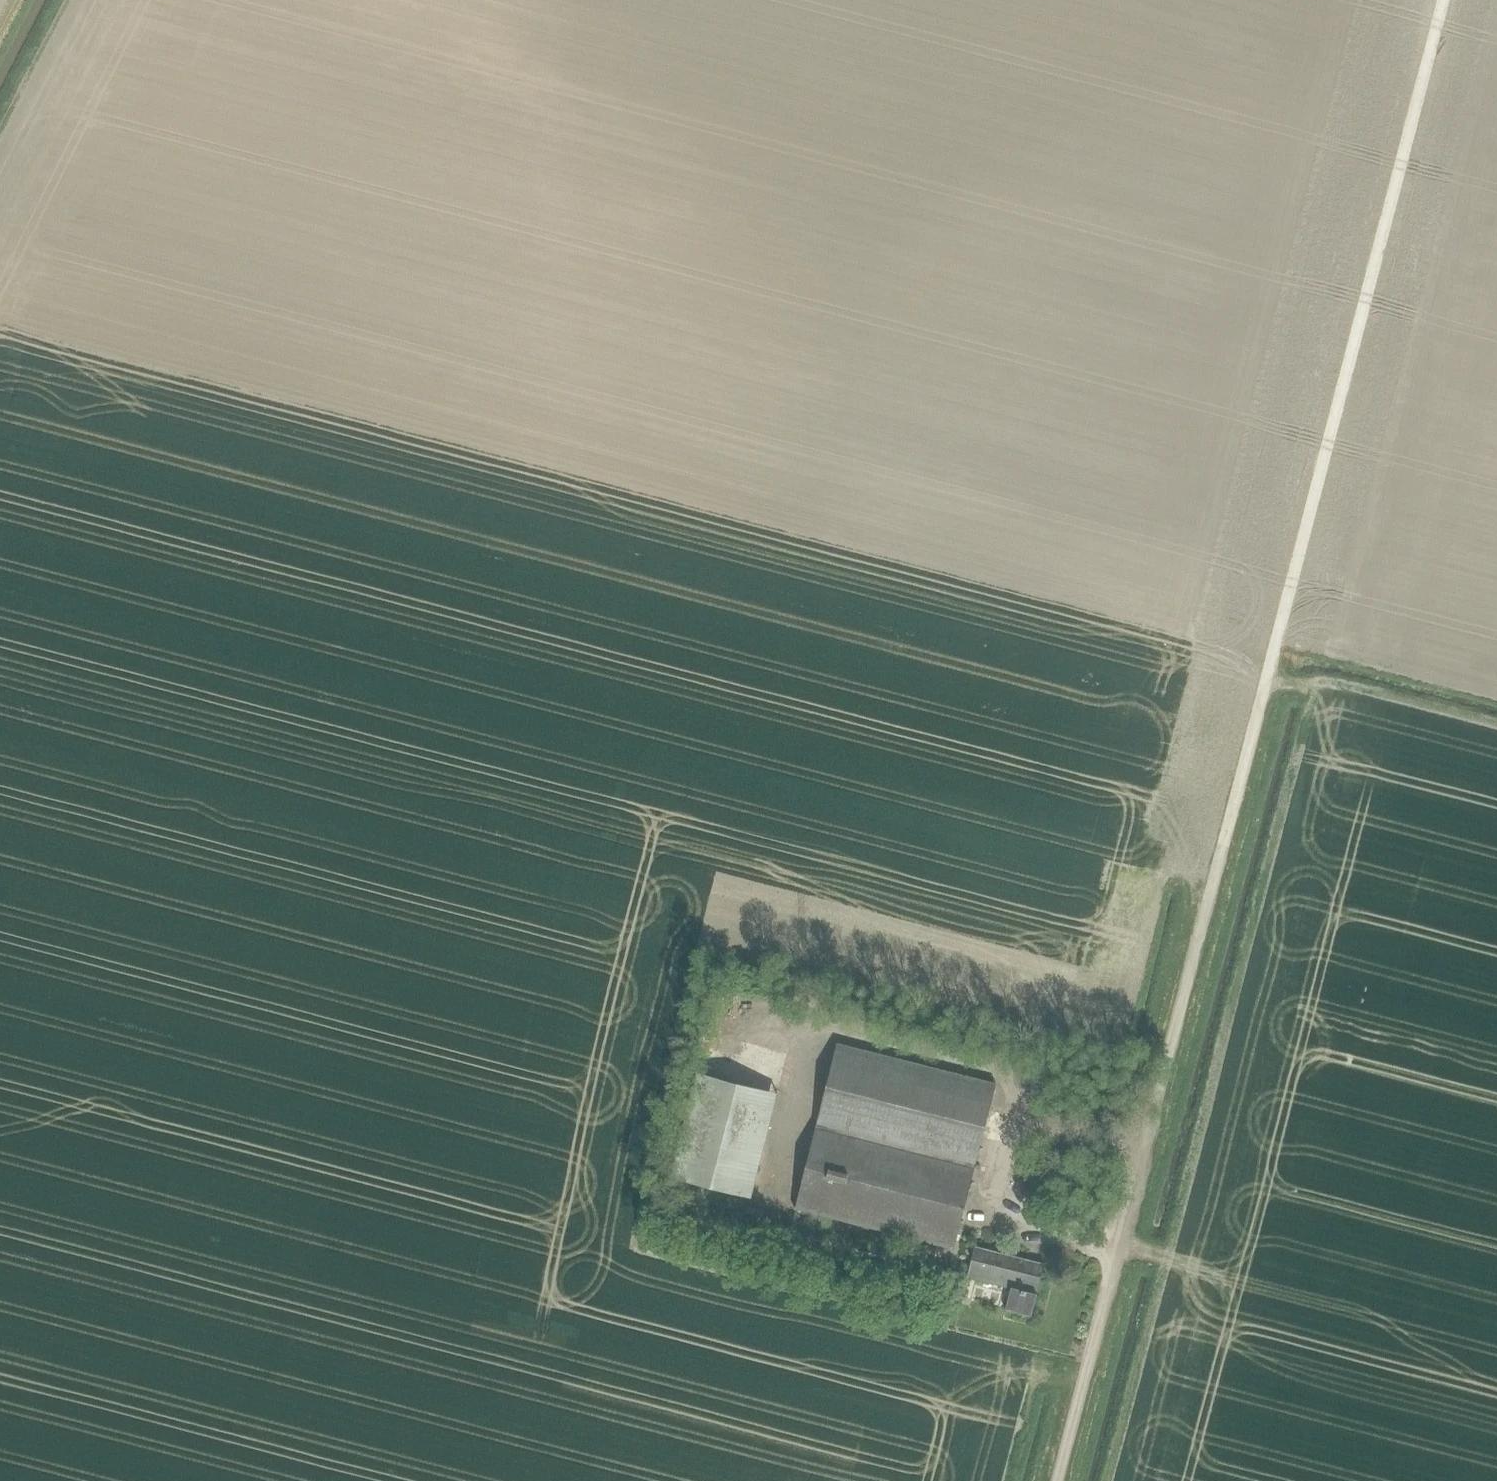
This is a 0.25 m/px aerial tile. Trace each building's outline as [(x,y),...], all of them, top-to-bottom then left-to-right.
[(838,1043),(817,1123),(796,1208),(954,1249),(996,1083),(838,1043)] [(687,1184),(754,1201),(779,1100),(712,1084),(687,1184)] [(1031,1316),(1045,1263),(976,1245),(973,1258),(967,1256),(955,1270),(950,1269),(941,1304),(961,1309),(969,1277),(1012,1288),(1006,1309),(1031,1316)]
